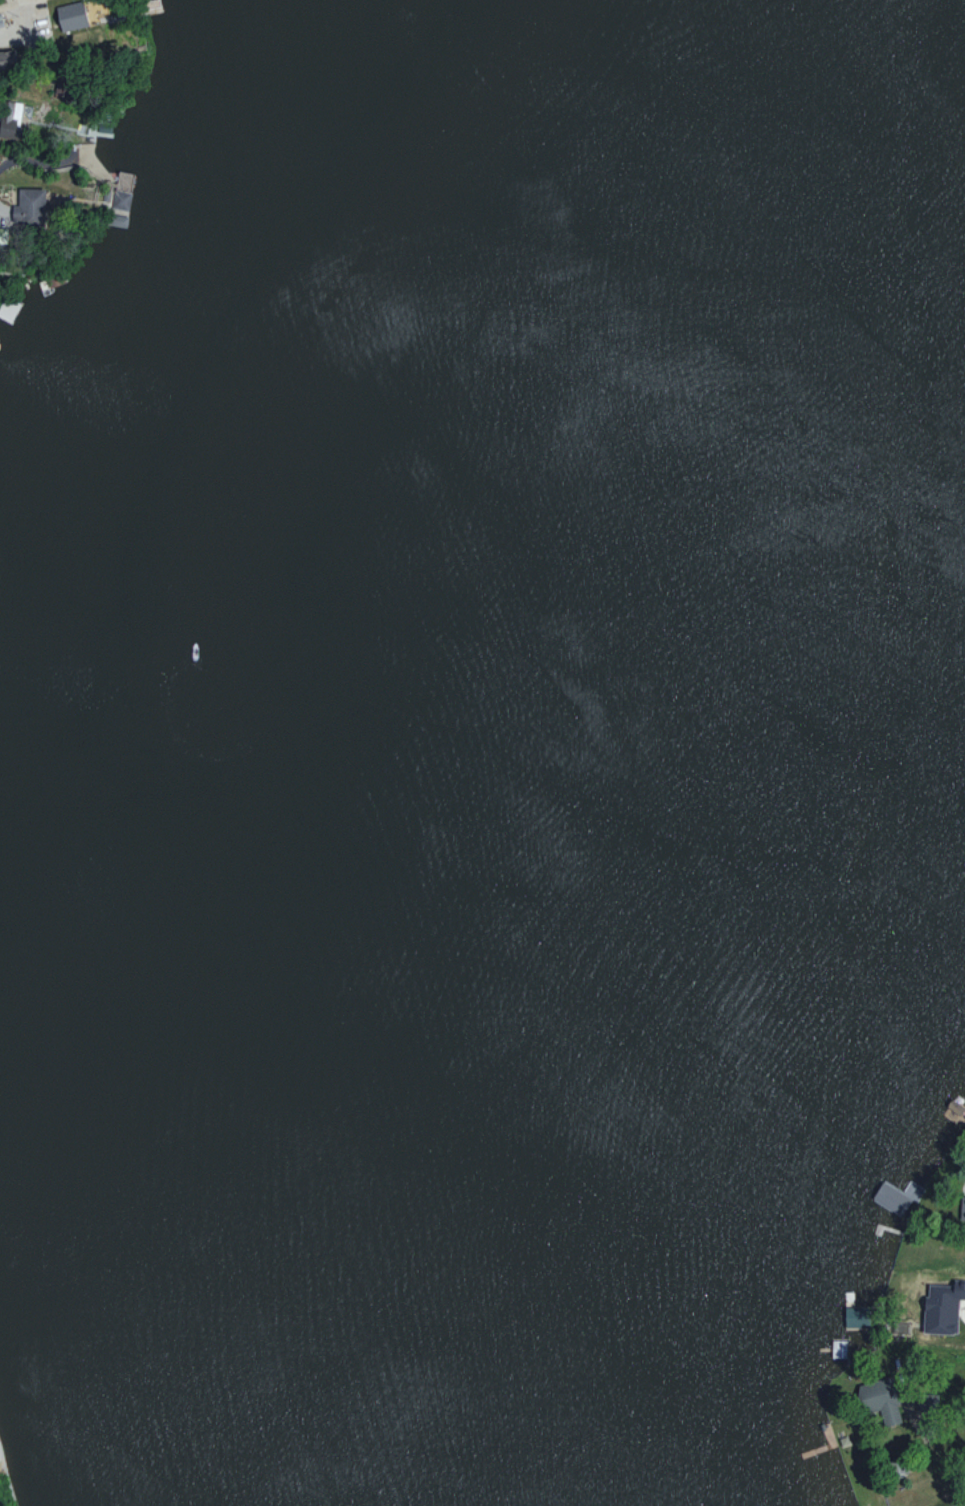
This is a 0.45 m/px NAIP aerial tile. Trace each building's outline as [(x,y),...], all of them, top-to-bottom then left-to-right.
[(21,103),(4,100),(0,125),(0,137),(15,139),(21,103)] [(16,205),(11,205),(10,223),(42,225),(44,189),(17,188),(16,205)] [(127,209),(131,194),(114,190),(110,205),(127,209)] [(871,1198),(903,1217),(921,1186),(909,1179),(902,1192),(882,1180),(871,1198)] [(955,1333),(956,1299),(964,1299),(964,1280),(951,1279),(951,1285),(924,1284),(922,1332),(955,1333)] [(882,1425),(899,1422),(891,1377),(855,1384),(859,1405),(863,1404),(865,1412),(879,1410),(882,1425)]
